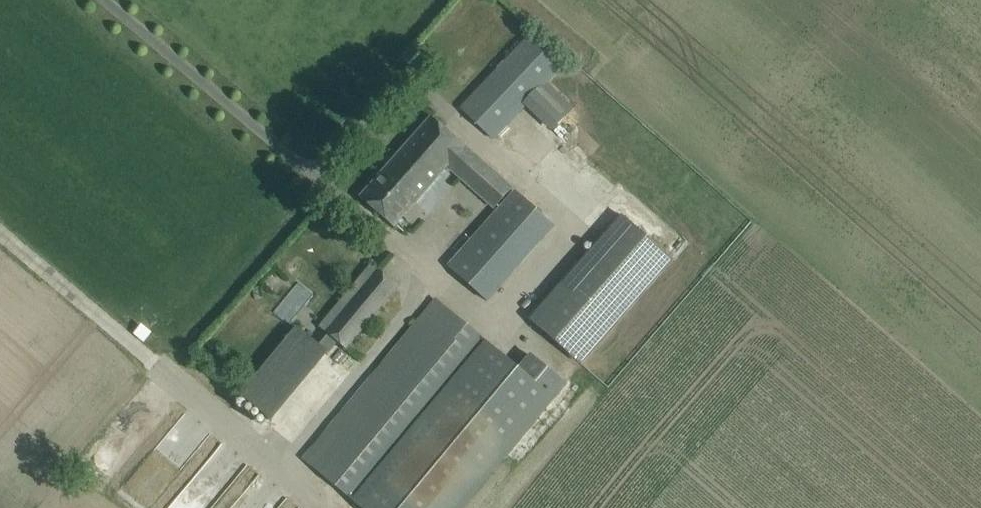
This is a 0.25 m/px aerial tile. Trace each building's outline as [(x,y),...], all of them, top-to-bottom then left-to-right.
[(531,34),(461,109),(493,139),(564,65),(531,34)] [(431,117),(380,175),(397,190),(403,184),(419,199),(448,166),(494,210),(514,188),(468,146),(466,148),(431,117)] [(397,190),(380,175),(360,197),(394,227),(419,199),(403,184),(397,190)] [(620,216),(529,320),(582,366),(671,260),(620,216)] [(459,255),(448,267),(489,303),(500,291),(459,255)] [(379,271),(327,333),(343,346),(395,284),(379,271)] [(297,282),(274,311),(289,322),(312,293),(297,282)] [(304,463),(358,507),(464,507),(566,385),(531,354),(517,370),(497,353),(436,303),(304,463)] [(329,354),(296,327),(240,396),(272,423),(329,354)] [(265,483),(256,476),(232,507),(246,507),(265,483)]
